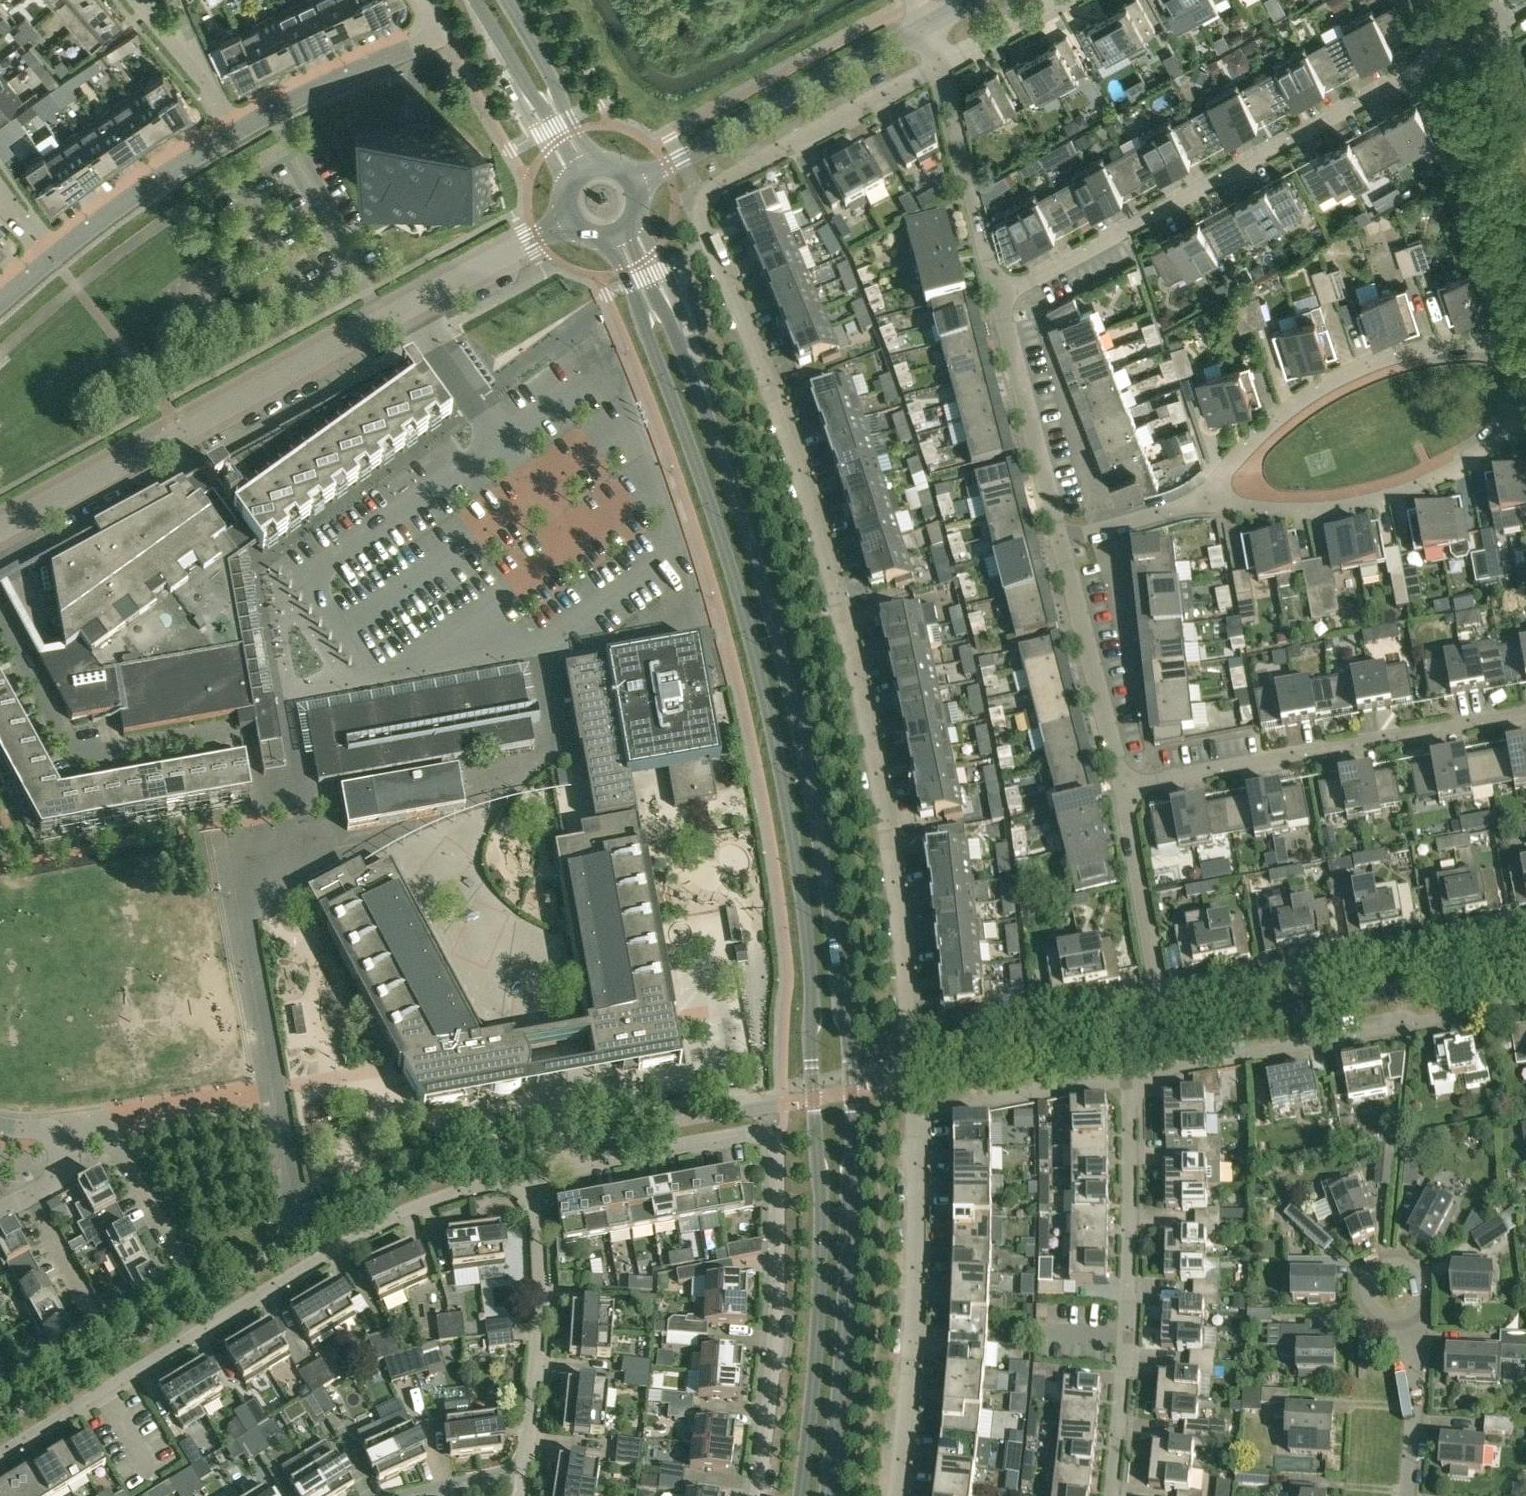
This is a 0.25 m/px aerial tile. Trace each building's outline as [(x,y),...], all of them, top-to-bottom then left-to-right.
[(72,28),(104,0),(62,0),(54,8),(72,28)] [(104,0),(72,28),(91,50),(123,21),(104,0)] [(295,5),(313,43),(332,34),(315,0),(304,0),(295,5)] [(332,34),(350,26),(338,0),(315,0),(332,34)] [(350,26),(369,17),(361,0),(338,0),(350,26)] [(369,17),(389,9),(385,1),(387,0),(361,0),(369,17)] [(1127,48),(1131,56),(1149,47),(1145,39),(1157,32),(1139,0),(1130,0),(1124,3),(1126,6),(1108,15),(1127,49),(1127,48)] [(1166,27),(1177,21),(1180,26),(1200,16),(1191,0),(1152,0),(1166,27)] [(1200,16),(1219,5),(1216,0),(1191,0),(1200,16)] [(1335,10),(1349,3),(1347,0),(1329,0),(1335,10)] [(1372,9),(1357,17),(1379,56),(1394,48),(1392,44),(1410,34),(1410,35),(1411,35),(1394,3),(1393,4),(1394,5),(1376,15),(1372,9)] [(295,5),(276,13),(294,52),(313,43),(295,5)] [(276,13),(258,22),(276,61),(294,52),(276,13)] [(3,15),(0,18),(0,29),(4,33),(12,25),(3,15)] [(1096,65),(1127,49),(1108,15),(1091,25),(1090,22),(1077,29),(1096,65)] [(25,32),(34,25),(26,16),(18,23),(25,32)] [(1364,65),(1379,56),(1357,17),(1342,25),(1340,20),(1321,31),(1327,42),(1343,71),(1361,61),(1364,65)] [(239,30),(258,70),(276,61),(258,22),(240,31),(239,30)] [(29,37),(25,32),(18,23),(17,23),(20,27),(3,41),(12,51),(29,37)] [(34,25),(25,32),(29,37),(33,42),(41,34),(34,25)] [(239,30),(219,39),(221,43),(208,49),(222,78),(223,78),(222,75),(234,70),(239,80),(258,70),(239,30)] [(1056,44),(1038,53),(1060,92),(1079,82),(1076,76),(1087,70),(1067,34),(1054,42),(1056,44)] [(136,45),(130,37),(118,44),(124,53),(136,45)] [(1249,56),(1263,48),(1257,37),(1243,45),(1249,56)] [(1305,45),(1290,54),(1311,93),(1326,85),(1324,81),(1343,71),(1327,42),(1308,52),(1305,45)] [(112,60),(124,53),(118,44),(106,52),(112,60)] [(29,63),(38,56),(29,46),(21,53),(29,63)] [(1020,60),(1007,68),(1034,117),(1045,111),(1040,103),(1060,92),(1038,53),(1021,63),(1020,60)] [(1278,68),(1259,78),(1275,107),(1294,97),(1296,101),(1311,93),(1290,54),(1275,62),(1278,68)] [(50,89),(59,82),(38,56),(29,63),(50,89)] [(69,68),(61,58),(53,65),(60,75),(69,68)] [(83,66),(89,75),(101,68),(95,59),(83,66)] [(1209,64),(1213,71),(1220,68),(1217,60),(1209,64)] [(1195,65),(1190,78),(1203,84),(1209,70),(1195,65)] [(89,75),(83,66),(71,74),(77,83),(89,75)] [(162,72),(145,84),(170,121),(188,110),(162,72)] [(969,98),(968,98),(974,124),(976,124),(975,123),(982,119),(986,126),(1017,108),(997,73),(984,80),(986,82),(967,92),(968,93),(971,98),(969,98)] [(1237,82),(1222,91),(1244,130),(1259,122),(1257,118),(1275,107),(1259,78),(1241,89),(1237,82)] [(7,81),(0,86),(0,113),(20,97),(19,96),(7,81)] [(145,85),(128,97),(152,132),(170,121),(145,84),(144,84),(145,85)] [(1211,105),(1192,115),(1208,144),(1227,134),(1229,138),(1244,130),(1222,91),(1207,99),(1211,105)] [(1416,102),(1401,111),(1423,150),(1438,142),(1434,136),(1452,126),(1453,127),(1454,126),(1437,95),(1436,96),(1437,97),(1419,107),(1416,102)] [(128,97),(111,108),(135,143),(152,132),(128,97)] [(27,106),(15,114),(21,122),(33,114),(27,106)] [(111,108),(94,120),(118,154),(135,143),(111,108)] [(1078,128),(1090,122),(1084,111),(1073,117),(1078,128)] [(1388,123),(1370,133),(1386,162),(1404,152),(1408,158),(1423,150),(1401,111),(1386,119),(1388,123)] [(1107,117),(1113,128),(1119,125),(1121,119),(1116,112),(1107,117)] [(1170,119),(1155,127),(1177,167),(1192,159),(1189,154),(1208,144),(1192,115),(1173,125),(1170,119)] [(901,125),(888,132),(908,168),(919,162),(922,168),(941,156),(935,145),(937,144),(937,145),(938,145),(932,118),(930,119),(931,119),(924,123),(921,117),(902,128),(901,125)] [(1063,126),(1068,133),(1078,127),(1073,118),(1065,121),(1063,126)] [(94,120),(77,131),(101,166),(118,154),(94,120)] [(487,125),(353,123),(356,172),(370,195),(396,208),(492,203),(487,125)] [(1143,142),(1125,152),(1141,181),(1159,171),(1161,175),(1177,167),(1155,127),(1140,135),(1143,142)] [(77,131),(60,143),(84,178),(101,166),(77,131)] [(1075,137),(1081,148),(1092,142),(1086,131),(1075,137)] [(1349,139),(1334,147),(1355,187),(1370,179),(1367,172),(1386,162),(1370,133),(1351,143),(1349,139)] [(1073,139),(1061,145),(1067,155),(1078,149),(1073,139)] [(862,149),(845,159),(866,197),(886,187),(883,182),(894,176),(874,140),(861,147),(862,149)] [(43,153),(67,190),(84,178),(60,143),(44,154),(43,153)] [(1334,147),(1319,156),(1321,160),(1303,170),(1302,169),(1301,169),(1318,200),(1319,200),(1319,199),(1337,189),(1340,195),(1355,187),(1334,147)] [(1102,156),(1087,164),(1109,204),(1124,195),(1122,191),(1141,181),(1125,152),(1106,162),(1102,156)] [(25,165),(50,203),(67,190),(43,153),(25,165)] [(827,166),(813,173),(833,209),(844,203),(847,208),(866,197),(845,159),(828,168),(827,166)] [(1094,212),(1109,204),(1087,164),(1072,172),(1076,179),(1057,189),(1073,218),(1092,208),(1094,212)] [(1436,171),(1439,178),(1450,172),(1447,165),(1436,171)] [(1423,178),(1427,185),(1438,179),(1434,172),(1423,178)] [(1006,174),(995,180),(1001,190),(1012,184),(1006,174)] [(1266,184),(1251,192),(1273,232),(1288,224),(1285,217),(1303,207),(1303,209),(1304,208),(1287,177),(1286,177),(1287,178),(1269,188),(1266,184)] [(1387,191),(1394,203),(1405,197),(1398,185),(1387,191)] [(1410,187),(1402,192),(1405,196),(1413,192),(1410,187)] [(1035,193),(1020,201),(1042,240),(1057,232),(1055,228),(1073,218),(1057,189),(1038,199),(1035,193)] [(816,204),(809,192),(799,197),(806,209),(816,204)] [(1239,205),(1220,215),(1236,244),(1255,234),(1258,240),(1273,232),(1251,192),(1236,201),(1239,205)] [(930,193),(917,200),(924,212),(937,206),(930,193)] [(740,222),(746,233),(784,217),(784,218),(793,214),(785,194),(776,198),(751,208),(751,206),(749,207),(750,209),(737,214),(737,215),(739,215),(742,221),(740,222)] [(1008,215),(994,223),(994,222),(992,222),(1002,257),(1024,245),(1027,249),(1042,240),(1020,201),(1005,209),(1008,215)] [(822,216),(816,204),(806,209),(812,221),(822,216)] [(1199,221),(1184,229),(1206,269),(1221,261),(1217,254),(1236,244),(1220,215),(1201,225),(1199,221)] [(907,226),(918,267),(957,257),(947,216),(907,226)] [(754,251),(754,252),(792,236),(784,218),(784,217),(746,233),(751,245),(753,244),(756,251),(754,251)] [(832,221),(844,240),(852,236),(840,217),(832,221)] [(825,245),(836,239),(829,227),(819,233),(825,245)] [(1184,229),(1169,238),(1171,242),(1153,252),(1153,251),(1152,251),(1169,282),(1170,282),(1169,281),(1187,271),(1191,277),(1206,269),(1184,229)] [(757,259),(762,271),(800,255),(800,254),(809,250),(801,232),(792,236),(754,252),(754,253),(756,252),(759,258),(757,259)] [(836,239),(825,245),(833,258),(843,252),(836,239)] [(1421,241),(1409,245),(1417,269),(1429,265),(1421,241)] [(1405,273),(1417,269),(1409,245),(1397,249),(1405,273)] [(770,289),(808,274),(800,255),(762,271),(767,282),(769,282),(772,288),(770,289)] [(918,267),(923,287),(962,277),(957,257),(918,267)] [(1144,264),(1147,273),(1158,270),(1154,261),(1144,264)] [(842,281),(855,276),(849,263),(837,268),(842,281)] [(1262,265),(1257,264),(1251,266),(1256,277),(1266,272),(1262,265)] [(1142,279),(1138,267),(1128,270),(1132,282),(1142,279)] [(862,283),(875,278),(871,268),(858,273),(862,283)] [(1335,296),(1328,271),(1326,268),(1314,272),(1323,299),(1335,296)] [(1340,268),(1328,271),(1335,296),(1347,292),(1340,268)] [(1481,269),(1464,274),(1476,313),(1484,310),(1486,315),(1504,309),(1493,275),(1484,278),(1481,269)] [(773,297),(778,308),(816,292),(808,274),(770,289),(770,290),(772,289),(775,296),(773,297)] [(1438,284),(1449,318),(1450,321),(1476,313),(1464,274),(1447,280),(1447,281),(1438,284)] [(855,276),(842,281),(848,294),(860,289),(855,276)] [(923,287),(928,306),(972,295),(967,296),(962,277),(923,287)] [(1213,282),(1221,296),(1231,291),(1224,277),(1213,282)] [(1397,288),(1380,293),(1393,332),(1401,330),(1403,335),(1420,329),(1407,286),(1398,289),(1397,288)] [(869,302),(882,297),(878,287),(866,292),(869,302)] [(785,327),(786,327),(824,311),(816,292),(778,308),(783,320),(785,319),(787,326),(785,327)] [(1357,312),(1366,338),(1367,341),(1393,332),(1380,293),(1363,299),(1366,309),(1357,312)] [(933,306),(937,325),(977,315),(972,295),(928,306),(928,307),(933,306)] [(1048,309),(1062,344),(1100,329),(1092,309),(1081,313),(1074,295),(1048,309)] [(882,297),(869,302),(873,312),(886,307),(882,297)] [(1258,297),(1246,301),(1254,325),(1266,321),(1258,297)] [(857,319),(869,314),(864,301),(853,306),(857,319)] [(1234,305),(1242,329),(1254,325),(1246,301),(1234,305)] [(1338,353),(1328,324),(1321,302),(1295,311),(1312,361),(1338,353)] [(789,334),(793,346),(832,330),(824,311),(786,327),(786,328),(788,327),(790,334),(789,334)] [(1305,369),(1303,364),(1312,361),(1295,311),(1294,311),(1299,323),(1282,329),(1282,330),(1273,333),(1287,375),(1305,369)] [(869,314),(857,319),(863,332),(874,328),(869,314)] [(937,325),(942,345),(982,335),(977,315),(937,325)] [(1146,333),(1158,329),(1155,319),(1142,323),(1146,333)] [(885,341),(897,336),(893,326),(881,331),(885,341)] [(1062,344),(1069,363),(1107,348),(1100,329),(1062,344)] [(1158,329),(1146,333),(1149,343),(1162,338),(1158,329)] [(815,360),(822,357),(824,363),(842,356),(841,354),(840,355),(838,350),(840,350),(832,330),(793,346),(798,358),(800,357),(802,364),(800,365),(801,366),(814,360),(815,362),(816,361),(815,360)] [(942,345),(948,365),(987,355),(982,335),(942,345)] [(897,336),(885,341),(888,350),(900,345),(897,336)] [(1173,356),(1176,365),(1180,376),(1195,371),(1186,343),(1171,348),(1173,356)] [(1069,363),(1076,382),(1114,367),(1107,348),(1069,363)] [(948,365),(953,385),(992,375),(987,355),(948,365)] [(1176,365),(1173,356),(1161,360),(1164,369),(1176,365)] [(263,553),(449,420),(451,418),(436,396),(428,385),(411,362),(393,372),(392,371),(204,473),(242,525),(263,553)] [(1241,366),(1224,371),(1236,409),(1262,401),(1250,364),(1241,366)] [(898,379),(911,374),(908,365),(895,369),(898,379)] [(1180,376),(1176,365),(1164,369),(1167,380),(1180,376)] [(1076,382),(1084,401),(1122,386),(1114,367),(1076,382)] [(1229,417),(1228,412),(1236,409),(1224,371),(1207,377),(1198,380),(1212,423),(1229,417)] [(814,401),(818,413),(859,400),(852,380),(851,380),(849,376),(850,375),(850,374),(831,380),(833,386),(827,388),(826,386),(825,387),(826,389),(811,393),(812,394),(814,394),(816,400),(814,401)] [(911,374),(898,379),(901,388),(914,384),(911,374)] [(884,392),(896,388),(892,375),(880,379),(884,392)] [(953,385),(958,404),(997,394),(992,375),(953,385)] [(861,383),(867,402),(878,398),(871,379),(861,383)] [(1084,401),(1091,420),(1129,405),(1122,386),(1084,401)] [(896,388),(884,392),(889,406),(901,402),(896,388)] [(958,404),(963,424),(1002,414),(997,394),(958,404)] [(1171,411),(1184,406),(1180,397),(1167,401),(1171,411)] [(825,432),(865,420),(859,400),(818,413),(822,425),(824,424),(827,431),(825,432)] [(911,418),(924,413),(921,404),(908,408),(911,418)] [(1091,420),(1098,439),(1137,424),(1129,405),(1091,420)] [(1184,406),(1171,411),(1174,421),(1187,416),(1184,406)] [(924,413),(911,418),(915,427),(927,423),(924,413)] [(897,431),(909,427),(904,414),(892,418),(897,431)] [(963,424),(968,444),(1007,434),(1002,414),(963,424)] [(827,440),(831,452),(871,439),(865,420),(825,432),(825,433),(827,432),(829,439),(827,440)] [(1098,439),(1106,458),(1144,443),(1137,424),(1098,439)] [(909,427),(897,431),(897,432),(894,434),(897,444),(901,443),(901,445),(913,441),(909,427)] [(1013,455),(1007,434),(968,444),(973,465),(1013,455)] [(1180,440),(1183,450),(1196,446),(1193,436),(1180,440)] [(838,470),(838,471),(877,459),(871,439),(831,452),(836,464),(837,463),(840,470),(838,470)] [(924,456),(937,452),(933,442),(921,447),(924,456)] [(1106,458),(1113,477),(1151,462),(1144,443),(1106,458)] [(1187,459),(1199,455),(1196,446),(1183,450),(1187,459)] [(937,452),(924,456),(928,466),(940,462),(937,452)] [(840,478),(844,490),(883,478),(877,459),(838,471),(838,472),(840,471),(842,478),(840,478)] [(911,470),(922,466),(920,459),(908,462),(911,470)] [(1113,477),(1121,497),(1159,482),(1151,462),(1113,477)] [(1521,471),(1512,473),(1519,513),(1525,511),(1525,465),(1520,466),(1521,471)] [(922,466),(911,470),(915,484),(926,481),(922,466)] [(976,478),(982,499),(1021,489),(1016,468),(976,478)] [(1502,516),(1519,513),(1512,473),(1485,478),(1492,517),(1502,515),(1502,516)] [(850,509),(850,510),(896,496),(895,495),(889,497),(883,478),(844,490),(848,503),(850,502),(852,509),(850,509)] [(33,566),(1,584),(0,584),(0,588),(72,720),(120,712),(124,735),(237,715),(240,729),(255,726),(263,767),(262,767),(263,769),(264,775),(266,775),(259,740),(266,739),(267,737),(268,735),(268,732),(269,730),(270,728),(270,725),(270,723),(270,721),(270,718),(270,716),(269,714),(269,711),(268,709),(267,707),(266,705),(265,703),(263,700),(237,552),(231,553),(182,485),(33,566)] [(982,499),(987,518),(1026,508),(1021,489),(982,499)] [(911,511),(922,508),(934,505),(931,491),(919,494),(918,492),(906,495),(911,511)] [(852,517),(856,529),(895,517),(902,515),(896,496),(850,510),(852,510),(854,517),(852,517)] [(940,509),(953,505),(950,496),(937,499),(940,509)] [(1443,504),(1444,509),(1435,510),(1443,550),(1451,548),(1453,556),(1457,560),(1467,558),(1470,552),(1469,544),(1461,500),(1443,504)] [(934,505),(922,508),(926,522),(938,519),(934,505)] [(953,505),(940,509),(943,519),(956,515),(953,505)] [(987,518),(992,538),(1031,528),(1026,508),(987,518)] [(1445,562),(1442,550),(1443,550),(1435,510),(1408,515),(1416,554),(1425,552),(1425,553),(1428,552),(1429,561),(1432,564),(1443,562),(1444,562),(1445,562)] [(862,548),(862,549),(902,537),(896,518),(902,516),(902,515),(895,517),(856,529),(860,542),(862,541),(864,548),(862,548)] [(1386,554),(1381,527),(1380,524),(1353,529),(1360,569),(1363,582),(1381,579),(1376,556),(1386,554)] [(1325,529),(1334,573),(1343,571),(1343,572),(1360,569),(1353,529),(1345,531),(1344,526),(1325,529)] [(992,538),(997,558),(1036,548),(1031,528),(992,538)] [(933,547),(945,544),(941,531),(929,534),(933,547)] [(1296,534),(1270,539),(1277,579),(1279,589),(1296,586),(1293,566),(1302,564),(1296,534)] [(952,548),(964,545),(961,535),(949,538),(952,548)] [(1259,582),(1277,579),(1270,539),(1261,541),(1260,536),(1242,539),(1248,574),(1257,573),(1259,582)] [(864,556),(867,569),(908,556),(902,537),(862,549),(862,550),(864,549),(866,556),(864,556)] [(1133,548),(1136,569),(1176,565),(1174,543),(1133,548)] [(945,544),(933,547),(937,561),(949,558),(945,544)] [(964,545),(952,548),(954,558),(967,555),(964,545)] [(997,558),(1002,578),(1041,568),(1036,548),(997,558)] [(1209,551),(1211,561),(1224,559),(1222,549),(1209,551)] [(1499,552),(1486,555),(1491,579),(1499,578),(1503,577),(1499,552)] [(1478,582),(1491,579),(1486,555),(1473,557),(1478,582)] [(915,583),(915,581),(914,582),(912,577),(914,576),(908,556),(867,569),(871,581),(873,580),(875,587),(873,588),(873,589),(887,584),(888,586),(889,586),(889,584),(895,582),(897,588),(915,583)] [(1226,568),(1224,559),(1211,561),(1213,571),(1226,568)] [(1136,569),(1138,590),(1179,585),(1176,565),(1136,569)] [(1002,578),(1007,598),(1046,587),(1041,568),(1002,578)] [(1416,571),(1404,573),(1409,598),(1421,596),(1416,571)] [(1410,602),(1409,598),(1404,573),(1392,576),(1397,604),(1410,602)] [(962,588),(975,584),(972,574),(959,578),(962,588)] [(1499,578),(1491,579),(1493,590),(1493,592),(1501,590),(1499,578)] [(1481,587),(1484,592),(1492,590),(1490,581),(1480,582),(1481,587)] [(975,584),(962,588),(965,598),(978,595),(975,584)] [(908,599),(926,595),(924,585),(906,588),(908,599)] [(1138,590),(1140,610),(1181,605),(1179,585),(1138,590)] [(1326,614),(1338,611),(1334,586),(1321,589),(1326,614)] [(1007,598),(1012,617),(1051,607),(1046,587),(1007,598)] [(1218,601),(1231,599),(1229,588),(1216,591),(1218,601)] [(1326,614),(1321,589),(1309,591),(1314,620),(1327,617),(1326,614)] [(1251,596),(1239,598),(1243,623),(1256,621),(1251,596)] [(1228,621),(1235,620),(1231,599),(1218,601),(1222,621),(1228,620),(1228,621)] [(882,626),(885,638),(927,629),(923,608),(921,609),(920,604),(921,604),(921,602),(902,606),(903,612),(896,614),(896,612),(895,612),(895,614),(880,618),(881,619),(883,618),(884,625),(882,626)] [(1140,610),(1143,630),(1183,626),(1181,605),(1140,610)] [(953,625),(954,624),(965,621),(962,607),(949,610),(953,625)] [(1057,628),(1051,607),(1012,617),(1017,638),(1057,628)] [(972,627),(985,624),(982,614),(969,617),(972,627)] [(1456,615),(1457,628),(1464,627),(1462,614),(1456,615)] [(1445,616),(1446,626),(1456,624),(1455,615),(1445,616)] [(1232,641),(1244,639),(1241,619),(1235,620),(1228,621),(1232,641)] [(965,621),(954,624),(953,625),(956,639),(969,635),(965,621)] [(985,624),(972,627),(975,637),(988,634),(985,624)] [(1143,630),(1145,650),(1186,646),(1183,626),(1143,630)] [(890,657),(890,658),(943,647),(939,627),(927,629),(885,638),(888,650),(890,650),(892,657),(890,657)] [(1362,631),(1364,643),(1370,641),(1374,636),(1373,629),(1362,631)] [(1278,646),(1288,644),(1286,635),(1277,637),(1278,646)] [(1500,650),(1506,682),(1525,679),(1525,638),(1520,639),(1521,646),(1500,650)] [(1244,639),(1232,641),(1233,651),(1246,649),(1244,639)] [(1020,651),(1025,672),(1065,662),(1060,641),(1020,651)] [(1326,652),(1335,650),(1334,641),(1325,642),(1326,652)] [(1145,650),(1147,671),(1188,666),(1186,646),(1145,650)] [(1478,646),(1461,649),(1469,694),(1486,691),(1485,686),(1506,682),(1500,650),(1479,653),(1478,646)] [(892,665),(895,677),(935,669),(931,649),(943,647),(890,658),(892,658),(894,665),(892,665)] [(963,664),(975,661),(972,647),(960,650),(963,664)] [(1289,658),(1302,656),(1300,647),(1288,649),(1289,658)] [(1452,697),(1469,694),(1461,649),(1444,652),(1446,660),(1425,663),(1425,662),(1424,662),(1430,697),(1431,697),(1431,696),(1451,692),(1452,697)] [(1272,654),(1275,668),(1289,665),(1287,650),(1272,654)] [(312,890),(307,892),(423,1110),(424,1109),(423,1107),(464,1100),(465,1100),(466,1100),(460,1089),(484,1085),(485,1086),(485,1087),(486,1087),(487,1088),(490,1090),(491,1090),(492,1091),(493,1091),(495,1092),(496,1093),(498,1093),(500,1093),(502,1094),(503,1094),(505,1094),(508,1093),(510,1093),(512,1092),(514,1091),(516,1091),(518,1089),(519,1089),(520,1088),(519,1082),(526,1082),(526,1080),(527,1079),(528,1077),(529,1075),(529,1073),(529,1071),(530,1068),(530,1064),(529,1062),(528,1059),(527,1056),(526,1053),(525,1052),(524,1051),(589,1039),(594,1065),(636,1058),(639,1069),(679,1061),(679,1064),(681,1064),(629,775),(668,768),(675,807),(717,800),(698,695),(703,694),(701,684),(696,685),(691,653),(597,670),(596,666),(561,672),(566,701),(565,701),(565,702),(570,702),(577,739),(580,739),(596,834),(580,836),(582,842),(554,847),(587,1031),(512,1045),(511,1039),(513,1039),(513,1037),(485,1042),(390,863),(365,877),(362,872),(349,880),(341,865),(340,866),(340,867),(308,884),(309,885),(312,890)] [(975,661),(963,664),(966,678),(978,675),(975,661)] [(1025,672),(1031,692),(1070,682),(1065,662),(1025,672)] [(1385,663),(1368,667),(1376,711),(1393,708),(1392,703),(1412,699),(1413,700),(1414,700),(1407,665),(1406,666),(1406,667),(1386,671),(1385,663)] [(1147,671),(1149,691),(1190,686),(1188,666),(1147,671)] [(1352,677),(1331,680),(1337,713),(1358,709),(1359,714),(1376,711),(1368,667),(1351,670),(1352,677)] [(899,697),(939,689),(935,669),(895,677),(897,690),(899,689),(901,696),(899,697)] [(984,681),(997,679),(998,679),(996,669),(983,671),(984,681)] [(1232,682),(1246,679),(1244,669),(1231,672),(1232,682)] [(1309,677),(1292,680),(1300,725),(1317,722),(1316,717),(1337,713),(1331,680),(1311,684),(1309,677)] [(534,745),(533,736),(523,679),(307,717),(319,783),(534,745)] [(998,679),(997,679),(984,681),(986,691),(999,689),(998,679)] [(1246,679),(1232,682),(1236,702),(1239,701),(1250,700),(1246,679)] [(1283,723),(1283,728),(1300,725),(1292,680),(1276,683),(1277,690),(1257,694),(1256,693),(1255,693),(1261,728),(1263,728),(1262,727),(1283,723)] [(1031,692),(1036,711),(1075,701),(1070,682),(1031,692)] [(12,703),(2,684),(0,685),(0,710),(12,703)] [(1149,691),(1152,711),(1192,707),(1190,686),(1149,691)] [(971,703),(983,701),(980,687),(968,689),(971,703)] [(901,705),(903,717),(943,709),(939,689),(899,697),(899,698),(901,698),(903,705),(901,705)] [(983,701),(971,703),(973,717),(986,715),(983,701)] [(1080,721),(1075,701),(1036,711),(1025,714),(1030,734),(1041,731),(1080,721)] [(23,722),(12,703),(0,710),(0,734),(23,722)] [(1156,746),(1185,741),(1183,729),(1195,728),(1192,707),(1152,711),(1156,746)] [(907,737),(948,729),(943,709),(903,717),(906,730),(908,729),(909,736),(907,737)] [(992,722),(1005,719),(1006,719),(1003,709),(990,712),(992,722)] [(1243,723),(1253,721),(1251,709),(1241,710),(1243,723)] [(961,732),(970,730),(967,710),(957,712),(961,732)] [(1006,719),(1005,719),(992,722),(994,732),(1008,729),(1006,719)] [(1041,731),(1046,751),(1085,741),(1080,721),(1041,731)] [(0,759),(33,741),(23,722),(0,734),(0,758),(0,759)] [(978,743),(979,743),(990,741),(988,727),(976,729),(978,743)] [(909,745),(911,757),(952,749),(948,729),(907,737),(907,738),(909,738),(911,745),(909,745)] [(0,759),(11,778),(43,760),(33,741),(0,759)] [(990,741),(979,743),(978,743),(981,757),(993,755),(990,741)] [(1046,751),(1051,771),(1090,761),(1085,741),(1046,751)] [(1487,755),(1494,787),(1515,783),(1516,790),(1525,788),(1525,751),(1524,743),(1507,746),(1508,751),(1487,755)] [(1000,761),(1013,759),(1011,748),(998,751),(1000,761)] [(916,770),(917,777),(915,777),(915,778),(956,769),(952,749),(911,757),(914,770),(916,770)] [(1466,754),(1449,757),(1457,801),(1474,798),(1473,791),(1494,787),(1487,755),(1467,758),(1466,754)] [(1449,757),(1432,760),(1433,765),(1413,768),(1413,767),(1411,767),(1418,802),(1419,802),(1419,801),(1439,797),(1440,804),(1457,801),(1449,757)] [(245,758),(223,762),(229,799),(252,795),(245,758)] [(1013,759),(1000,761),(1002,771),(1015,769),(1013,759)] [(11,778),(21,797),(54,779),(43,760),(11,778)] [(1051,771),(1056,791),(1095,781),(1090,761),(1051,771)] [(223,762),(202,765),(208,803),(229,799),(223,762)] [(202,765),(181,769),(187,806),(208,803),(202,765)] [(986,784),(999,781),(996,767),(983,769),(986,784)] [(181,769),(159,773),(166,810),(187,806),(181,769)] [(916,785),(918,798),(960,789),(956,769),(915,778),(917,778),(918,785),(916,785)] [(464,809),(457,770),(340,791),(347,830),(464,809)] [(1374,771),(1357,774),(1365,818),(1382,815),(1380,808),(1401,804),(1401,805),(1402,805),(1396,770),(1394,770),(1395,772),(1375,775),(1374,771)] [(159,773),(138,777),(144,814),(166,810),(159,773)] [(1357,774),(1340,777),(1341,781),(1321,785),(1320,784),(1319,784),(1325,819),(1327,819),(1327,818),(1347,814),(1348,821),(1365,818),(1357,774)] [(138,777),(117,781),(123,818),(144,814),(138,777)] [(21,797),(41,832),(60,791),(54,779),(21,797)] [(117,781),(96,785),(102,821),(123,818),(117,781)] [(999,781),(986,784),(989,797),(1001,795),(999,781)] [(1056,811),(1056,812),(1100,801),(1095,781),(1056,791),(1061,810),(1056,811)] [(96,785),(74,788),(80,825),(102,821),(96,785)] [(1281,787),(1265,791),(1273,835),(1290,832),(1288,825),(1309,821),(1309,822),(1310,822),(1304,787),(1302,787),(1302,788),(1282,792),(1281,787)] [(74,788),(60,791),(41,832),(80,825),(74,788)] [(1008,802),(1021,799),(1022,799),(1019,788),(1006,791),(1008,802)] [(938,815),(945,814),(946,820),(964,816),(963,810),(964,810),(960,789),(918,798),(920,810),(923,810),(924,817),(922,817),(922,818),(937,815),(937,817),(939,817),(938,815)] [(1248,798),(1228,802),(1234,835),(1255,831),(1256,838),(1273,835),(1265,791),(1248,794),(1248,798)] [(1022,799),(1021,799),(1008,802),(1010,811),(1023,808),(1022,799)] [(1056,812),(1061,832),(1101,822),(1096,802),(1100,801),(1056,812)] [(1206,801),(1189,804),(1197,849),(1214,846),(1213,839),(1234,835),(1228,802),(1207,806),(1206,801)] [(1189,804),(1172,807),(1173,812),(1153,816),(1153,815),(1151,815),(1158,850),(1159,850),(1159,848),(1179,845),(1180,852),(1197,849),(1189,804)] [(1472,830),(1470,819),(1461,821),(1463,832),(1472,830)] [(1450,823),(1453,834),(1463,832),(1460,821),(1450,823)] [(1061,832),(1066,851),(1106,841),(1101,822),(1061,832)] [(1014,842),(1027,840),(1026,829),(1012,831),(1014,842)] [(1321,831),(1323,842),(1337,839),(1334,829),(1321,831)] [(941,846),(926,848),(927,849),(929,848),(930,855),(927,856),(929,868),(971,864),(968,843),(967,843),(966,836),(948,838),(949,845),(942,845),(942,844),(941,844),(941,846)] [(1453,838),(1455,850),(1472,847),(1469,836),(1453,838)] [(1455,850),(1453,838),(1437,841),(1439,853),(1455,850)] [(1027,840),(1014,842),(1015,852),(1028,850),(1027,840)] [(1116,882),(1106,841),(1066,851),(1076,892),(1116,882)] [(1371,853),(1382,851),(1382,846),(1376,842),(1370,843),(1371,853)] [(998,861),(1010,859),(1009,845),(996,847),(998,861)] [(980,868),(991,867),(990,847),(978,847),(980,868)] [(1276,852),(1278,866),(1290,863),(1287,850),(1276,852)] [(1369,854),(1372,866),(1388,863),(1386,851),(1369,854)] [(1372,866),(1369,854),(1353,857),(1355,869),(1372,866)] [(1276,858),(1265,860),(1267,868),(1278,866),(1276,858)] [(1010,859),(998,861),(999,875),(1012,873),(1010,859)] [(1031,871),(1030,860),(1016,862),(1017,873),(1031,871)] [(932,888),(973,884),(971,864),(929,868),(931,881),(933,880),(934,888),(932,888)] [(1517,908),(1525,907),(1525,865),(1509,868),(1517,908)] [(1202,869),(1204,881),(1214,879),(1212,867),(1202,869)] [(1286,870),(1288,881),(1305,878),(1303,867),(1286,870)] [(1192,870),(1189,875),(1190,880),(1195,883),(1200,882),(1203,877),(1202,872),(1197,869),(1192,870)] [(1288,881),(1286,870),(1269,873),(1271,883),(1288,881)] [(1438,881),(1426,883),(1433,923),(1448,921),(1447,918),(1467,914),(1459,871),(1437,875),(1438,881)] [(1460,871),(1459,871),(1467,914),(1486,911),(1487,914),(1501,911),(1494,871),(1461,877),(1460,871)] [(1219,883),(1203,886),(1204,896),(1220,893),(1219,883)] [(933,896),(934,909),(975,904),(973,884),(932,888),(932,889),(934,889),(935,896),(933,896)] [(1003,901),(1015,900),(1014,886),(1001,887),(1003,901)] [(1203,886),(1187,888),(1188,899),(1204,896),(1203,886)] [(1355,896),(1342,898),(1350,939),(1364,936),(1364,933),(1383,930),(1375,886),(1353,890),(1355,896)] [(1376,886),(1375,886),(1383,930),(1403,926),(1403,929),(1418,926),(1410,886),(1377,892),(1376,886)] [(1071,898),(1073,908),(1090,905),(1088,895),(1071,898)] [(1073,908),(1071,898),(1056,901),(1057,910),(1073,908)] [(1015,900),(1003,901),(1004,915),(1017,914),(1015,900)] [(1271,911),(1259,914),(1266,954),(1281,951),(1280,949),(1300,945),(1292,901),(1270,905),(1271,911)] [(1293,901),(1292,901),(1300,945),(1319,941),(1320,944),(1334,941),(1327,901),(1294,907),(1293,901)] [(937,928),(937,929),(984,924),(984,923),(977,924),(975,904),(934,909),(936,921),(938,921),(939,928),(937,928)] [(1209,917),(1208,917),(1216,960),(1236,957),(1236,959),(1251,957),(1243,916),(1210,922),(1209,917)] [(1188,927),(1175,929),(1183,969),(1197,966),(1197,964),(1216,960),(1208,917),(1186,921),(1188,927)] [(708,925),(712,959),(741,956),(737,922),(708,925)] [(938,937),(939,949),(987,944),(984,924),(937,929),(937,930),(939,929),(940,936),(938,937)] [(1007,942),(1020,940),(1018,926),(1006,928),(1007,942)] [(1020,940),(1007,942),(1009,956),(1022,955),(1020,940)] [(1114,940),(1080,946),(1087,984),(1106,980),(1107,983),(1121,980),(1114,940)] [(941,969),(941,970),(982,965),(980,946),(987,945),(987,944),(939,949),(940,962),(942,962),(943,969),(941,969)] [(1046,952),(1053,993),(1068,990),(1068,987),(1087,984),(1080,946),(1046,952)] [(942,977),(943,990),(984,985),(982,965),(941,970),(943,970),(944,977),(942,977)] [(1011,968),(1012,982),(1023,981),(1022,967),(1011,968)] [(1014,996),(1025,995),(1023,981),(1012,982),(1014,996)] [(987,1006),(984,985),(943,990),(944,1002),(946,1002),(946,1009),(944,1010),(944,1011),(959,1009),(959,1011),(960,1011),(960,1009),(987,1006)] [(1005,985),(991,986),(992,1006),(1005,1006),(1005,985)] [(1525,1063),(1525,1029),(1513,1030),(1518,1065),(1525,1063)] [(1435,1045),(1439,1068),(1431,1070),(1435,1087),(1455,1083),(1454,1079),(1465,1077),(1467,1089),(1492,1085),(1486,1052),(1474,1054),(1473,1050),(1462,1052),(1459,1040),(1435,1045)] [(1356,1059),(1343,1061),(1344,1065),(1343,1065),(1350,1103),(1388,1095),(1381,1058),(1357,1063),(1356,1059)] [(1268,1079),(1276,1123),(1322,1115),(1314,1071),(1268,1079)] [(1194,1093),(1182,1094),(1182,1096),(1165,1097),(1166,1118),(1207,1117),(1206,1107),(1206,1094),(1221,1094),(1217,1072),(1194,1076),(1194,1093)] [(1090,1102),(1071,1102),(1072,1125),(1108,1124),(1107,1098),(1090,1099),(1090,1102)] [(1048,1103),(1039,1104),(1039,1119),(1049,1119),(1048,1103)] [(955,1120),(956,1138),(952,1138),(952,1149),(992,1149),(991,1119),(991,1113),(975,1116),(976,1120),(955,1120)] [(1166,1118),(1166,1139),(1183,1139),(1183,1141),(1195,1141),(1196,1152),(1221,1152),(1221,1139),(1207,1139),(1207,1117),(1166,1118)] [(1340,1120),(1345,1150),(1360,1147),(1355,1117),(1340,1120)] [(1108,1124),(1072,1125),(1072,1148),(1109,1147),(1108,1124)] [(1001,1151),(1025,1152),(1025,1129),(1002,1129),(1001,1151)] [(1040,1148),(1050,1148),(1050,1132),(1040,1132),(1040,1148)] [(1109,1147),(1072,1148),(1073,1170),(1109,1170),(1109,1147)] [(1050,1148),(1040,1148),(1040,1163),(1050,1163),(1050,1148)] [(1379,1148),(1377,1161),(1393,1162),(1394,1149),(1379,1148)] [(956,1161),(956,1178),(992,1178),(992,1177),(993,1177),(992,1155),(992,1149),(952,1149),(952,1161),(956,1161)] [(1167,1187),(1208,1187),(1222,1187),(1221,1152),(1196,1152),(1196,1163),(1183,1163),(1183,1166),(1167,1166),(1167,1187)] [(1109,1170),(1073,1170),(1073,1193),(1109,1193),(1109,1170)] [(737,1173),(714,1177),(721,1215),(753,1210),(753,1187),(740,1186),(737,1173)] [(84,1237),(100,1228),(122,1216),(99,1175),(77,1187),(85,1202),(75,1207),(84,1222),(78,1225),(84,1237)] [(714,1177),(691,1181),(698,1219),(721,1215),(714,1177)] [(956,1178),(956,1197),(993,1197),(993,1177),(992,1177),(992,1178),(956,1178)] [(1041,1183),(1041,1192),(1050,1193),(1050,1177),(1040,1177),(1040,1183),(1041,1183)] [(691,1181),(669,1185),(676,1223),(698,1219),(691,1181)] [(1041,1183),(1040,1183),(1030,1183),(1030,1195),(1041,1195),(1041,1192),(1041,1183)] [(1334,1198),(1328,1200),(1338,1225),(1348,1222),(1350,1228),(1348,1229),(1354,1245),(1375,1237),(1369,1221),(1367,1222),(1365,1215),(1375,1211),(1365,1186),(1359,1188),(1357,1184),(1332,1193),(1334,1198)] [(669,1185),(646,1189),(653,1228),(676,1223),(669,1185)] [(1255,1186),(1256,1200),(1271,1200),(1270,1186),(1255,1186)] [(1167,1187),(1167,1209),(1183,1209),(1183,1212),(1196,1212),(1196,1223),(1221,1223),(1233,1223),(1233,1215),(1221,1215),(1221,1210),(1208,1210),(1208,1187),(1167,1187)] [(646,1189),(624,1193),(631,1232),(653,1228),(646,1189)] [(1050,1193),(1041,1192),(1041,1195),(1040,1215),(1050,1215),(1050,1193)] [(624,1193),(602,1197),(609,1236),(631,1232),(624,1193)] [(1109,1193),(1073,1193),(1073,1215),(1109,1215),(1109,1193)] [(1449,1204),(1450,1203),(1449,1201),(1448,1200),(1446,1198),(1444,1197),(1441,1196),(1440,1196),(1437,1195),(1436,1197),(1431,1195),(1430,1196),(1426,1194),(1416,1212),(1421,1215),(1411,1233),(1433,1245),(1443,1227),(1448,1229),(1457,1211),(1453,1208),(1454,1207),(1449,1204)] [(602,1197),(579,1201),(586,1240),(609,1236),(602,1197)] [(956,1197),(956,1216),(992,1217),(992,1218),(993,1197),(956,1197)] [(58,1199),(47,1206),(57,1224),(68,1217),(58,1199)] [(555,1223),(557,1249),(566,1248),(566,1243),(586,1240),(579,1201),(556,1205),(559,1222),(555,1223)] [(1298,1211),(1289,1221),(1308,1236),(1316,1226),(1298,1211)] [(1109,1215),(1073,1215),(1072,1238),(1108,1238),(1109,1215)] [(110,1255),(118,1271),(144,1257),(122,1216),(100,1228),(113,1253),(110,1255)] [(956,1216),(956,1234),(952,1234),(952,1245),(992,1246),(992,1218),(992,1217),(956,1216)] [(1473,1238),(1482,1251),(1508,1234),(1499,1220),(1473,1238)] [(1040,1237),(1050,1237),(1050,1221),(1040,1221),(1040,1237)] [(0,1229),(0,1261),(3,1267),(7,1265),(13,1276),(35,1264),(12,1223),(0,1229)] [(1166,1236),(1166,1257),(1207,1258),(1207,1236),(1221,1236),(1221,1223),(1196,1223),(1195,1234),(1183,1234),(1183,1236),(1166,1236)] [(500,1225),(474,1229),(479,1270),(505,1267),(500,1225)] [(474,1229),(448,1232),(453,1273),(479,1270),(474,1229)] [(1050,1237),(1040,1237),(1040,1252),(1050,1252),(1050,1237)] [(1108,1238),(1072,1238),(1072,1260),(1108,1261),(1108,1238)] [(729,1261),(762,1255),(762,1241),(727,1248),(727,1252),(729,1261)] [(411,1243),(387,1254),(404,1292),(428,1282),(411,1243)] [(955,1257),(955,1274),(991,1275),(992,1246),(952,1245),(952,1257),(955,1257)] [(1027,1257),(1036,1257),(1036,1247),(1028,1247),(1027,1257)] [(680,1253),(682,1264),(694,1262),(692,1251),(680,1253)] [(718,1263),(729,1261),(727,1252),(717,1254),(718,1263)] [(682,1264),(680,1253),(668,1255),(670,1266),(682,1264)] [(387,1254),(363,1265),(380,1303),(404,1292),(387,1254)] [(166,1297),(144,1257),(118,1271),(126,1286),(130,1284),(138,1299),(133,1301),(139,1312),(166,1297)] [(1166,1257),(1165,1278),(1182,1279),(1182,1282),(1194,1282),(1194,1293),(1219,1294),(1220,1281),(1206,1281),(1207,1258),(1166,1257)] [(1494,1271),(1488,1270),(1488,1259),(1464,1258),(1463,1269),(1454,1269),(1452,1297),(1466,1297),(1465,1302),(1478,1303),(1478,1298),(1492,1299),(1494,1271)] [(1040,1260),(1039,1282),(1054,1283),(1055,1260),(1040,1260)] [(1071,1284),(1107,1285),(1108,1261),(1072,1260),(1071,1284)] [(1290,1261),(1290,1276),(1294,1276),(1293,1301),(1310,1301),(1310,1306),(1322,1307),(1322,1301),(1336,1301),(1336,1275),(1330,1275),(1330,1265),(1318,1265),(1318,1261),(1290,1261)] [(24,1306),(33,1322),(59,1308),(35,1264),(13,1276),(28,1304),(24,1306)] [(676,1271),(679,1283),(702,1279),(700,1267),(676,1271)] [(572,1275),(558,1274),(559,1286),(571,1287),(572,1275)] [(955,1274),(954,1293),(990,1295),(991,1284),(991,1275),(955,1274)] [(991,1275),(991,1284),(1000,1285),(1000,1276),(991,1275)] [(603,1288),(603,1276),(592,1276),(591,1288),(603,1288)] [(640,1290),(641,1278),(629,1278),(628,1290),(640,1290)] [(641,1278),(640,1290),(652,1291),(653,1279),(641,1278)] [(706,1278),(705,1301),(746,1303),(747,1280),(706,1278)] [(334,1282),(312,1296),(334,1331),(356,1318),(334,1282)] [(433,1283),(411,1290),(415,1300),(436,1293),(433,1283)] [(1039,1283),(1039,1295),(1064,1296),(1065,1283),(1039,1283)] [(393,1309),(413,1300),(410,1292),(390,1301),(393,1309)] [(954,1293),(953,1312),(989,1314),(989,1315),(990,1295),(954,1293)] [(1164,1306),(1163,1327),(1204,1329),(1205,1307),(1219,1307),(1219,1294),(1194,1293),(1193,1304),(1181,1304),(1181,1307),(1164,1306)] [(1249,1296),(1234,1295),(1234,1310),(1249,1311),(1249,1296)] [(312,1345),(334,1331),(312,1296),(290,1309),(312,1345)] [(656,1297),(631,1296),(630,1309),(655,1310),(656,1297)] [(705,1301),(704,1325),(745,1327),(746,1303),(705,1301)] [(572,1306),(571,1330),(612,1333),(614,1308),(572,1306)] [(1033,1316),(1033,1306),(1024,1306),(1024,1316),(1033,1316)] [(1037,1321),(1049,1321),(1050,1307),(1038,1307),(1037,1321)] [(81,1348),(59,1308),(33,1322),(41,1337),(45,1335),(58,1360),(81,1348)] [(1248,1311),(1248,1323),(1272,1324),(1272,1312),(1248,1311)] [(953,1312),(952,1330),(948,1330),(948,1341),(988,1343),(989,1315),(989,1314),(953,1312)] [(117,1313),(108,1318),(115,1330),(124,1325),(117,1313)] [(462,1314),(449,1316),(452,1341),(465,1339),(462,1314)] [(449,1316),(437,1317),(440,1342),(452,1341),(449,1316)] [(699,1337),(700,1325),(701,1317),(688,1316),(685,1320),(685,1324),(676,1323),(675,1335),(699,1337)] [(512,1333),(511,1320),(486,1323),(487,1336),(512,1333)] [(269,1322),(246,1335),(268,1371),(291,1358),(269,1322)] [(1163,1327),(1162,1348),(1178,1349),(1178,1352),(1191,1352),(1190,1363),(1215,1365),(1216,1352),(1203,1351),(1204,1329),(1163,1327)] [(1281,1358),(1298,1359),(1298,1372),(1301,1372),(1301,1378),(1320,1379),(1320,1372),(1335,1372),(1336,1349),(1318,1348),(1318,1343),(1321,1340),(1321,1334),(1310,1333),(1310,1328),(1282,1328),(1281,1358)] [(395,1330),(380,1334),(388,1358),(402,1354),(395,1330)] [(571,1330),(569,1355),(610,1358),(612,1333),(571,1330)] [(514,1346),(512,1333),(487,1336),(487,1337),(489,1349),(514,1346)] [(1501,1347),(1525,1348),(1525,1334),(1501,1333),(1501,1347)] [(380,1334),(368,1338),(375,1362),(388,1358),(380,1334)] [(698,1349),(699,1337),(675,1335),(667,1334),(666,1347),(698,1349)] [(246,1385),(268,1371),(246,1335),(224,1349),(246,1385)] [(951,1353),(949,1370),(985,1373),(985,1372),(986,1372),(988,1343),(948,1341),(947,1352),(951,1353)] [(416,1376),(429,1372),(431,1378),(445,1374),(436,1343),(409,1352),(416,1376)] [(1448,1379),(1459,1379),(1459,1383),(1467,1384),(1467,1379),(1476,1380),(1476,1384),(1497,1385),(1500,1383),(1502,1361),(1497,1361),(1497,1354),(1496,1354),(1497,1345),(1472,1344),(1472,1350),(1468,1353),(1450,1352),(1448,1379)] [(995,1345),(994,1368),(1003,1368),(1005,1346),(995,1345)] [(702,1350),(700,1373),(741,1377),(743,1353),(702,1350)] [(392,1384),(416,1376),(409,1352),(384,1360),(392,1384)] [(623,1358),(621,1373),(625,1374),(650,1377),(652,1361),(623,1358)] [(323,1388),(324,1388),(335,1382),(321,1360),(310,1367),(323,1388)] [(203,1362),(181,1375),(202,1411),(225,1397),(203,1362)] [(1158,1396),(1199,1400),(1210,1400),(1212,1378),(1215,1379),(1215,1365),(1190,1363),(1189,1375),(1177,1374),(1176,1377),(1160,1375),(1158,1396)] [(23,1370),(30,1381),(41,1375),(34,1364),(23,1370)] [(1059,1380),(1060,1367),(1035,1365),(1034,1377),(1059,1380)] [(310,1367),(299,1373),(306,1385),(300,1389),(299,1395),(302,1401),(312,1395),(323,1388),(310,1367)] [(667,1393),(697,1394),(698,1371),(668,1369),(667,1393)] [(1224,1379),(1225,1369),(1215,1369),(1215,1379),(1224,1379)] [(949,1370),(948,1389),(984,1392),(986,1372),(985,1372),(985,1373),(949,1370)] [(10,1378),(16,1390),(27,1383),(20,1372),(10,1378)] [(700,1373),(698,1397),(738,1400),(741,1377),(700,1373)] [(649,1390),(650,1377),(625,1374),(624,1387),(649,1390)] [(181,1375),(159,1389),(180,1424),(202,1411),(181,1375)] [(1084,1384),(1065,1382),(1063,1405),(1099,1408),(1101,1382),(1084,1381),(1084,1384)] [(568,1382),(565,1407),(606,1411),(609,1386),(568,1382)] [(336,1410),(324,1388),(323,1388),(312,1395),(325,1417),(325,1416),(336,1410)] [(982,1412),(984,1392),(948,1389),(946,1408),(982,1411),(982,1412)] [(1263,1390),(1262,1405),(1289,1406),(1290,1392),(1263,1390)] [(661,1405),(669,1406),(693,1409),(694,1397),(662,1393),(661,1405)] [(328,1420),(325,1416),(325,1417),(312,1395),(302,1401),(300,1402),(314,1427),(328,1420)] [(1012,1395),(1010,1413),(1026,1415),(1028,1397),(1012,1395)] [(1158,1396),(1157,1418),(1173,1419),(1173,1422),(1185,1423),(1184,1434),(1210,1436),(1226,1438),(1227,1424),(1197,1422),(1199,1400),(1158,1396)] [(256,1400),(245,1406),(258,1428),(269,1421),(256,1400)] [(1099,1408),(1063,1405),(1061,1427),(1097,1431),(1099,1408)] [(234,1413),(247,1435),(257,1428),(258,1428),(245,1406),(234,1413)] [(691,1421),(693,1409),(669,1406),(667,1418),(691,1421)] [(565,1407),(563,1432),(604,1436),(606,1411),(565,1407)] [(946,1408),(944,1426),(941,1425),(939,1436),(980,1441),(982,1412),(982,1411),(946,1408)] [(1030,1424),(1039,1425),(1040,1409),(1031,1408),(1030,1424)] [(1332,1440),(1334,1413),(1276,1410),(1275,1419),(1288,1420),(1287,1437),(1292,1437),(1291,1453),(1330,1455),(1331,1440),(1332,1440)] [(497,1411),(471,1414),(476,1456),(502,1453),(497,1411)] [(380,1423),(385,1434),(402,1472),(426,1461),(404,1412),(380,1423)] [(445,1418),(450,1459),(476,1456),(471,1414),(445,1418)] [(1486,1418),(1484,1433),(1512,1435),(1514,1421),(1486,1418)] [(695,1422),(692,1445),(733,1450),(736,1427),(695,1422)] [(1039,1425),(1030,1424),(1028,1439),(1037,1440),(1039,1425)] [(1097,1431),(1061,1427),(1059,1450),(1095,1453),(1097,1431)] [(270,1450),(257,1428),(247,1435),(246,1435),(259,1457),(270,1450)] [(86,1433),(67,1445),(86,1477),(105,1465),(86,1433)] [(362,1444),(379,1482),(402,1472),(385,1434),(362,1444)] [(1154,1445),(1152,1466),(1193,1470),(1195,1448),(1208,1449),(1210,1436),(1184,1434),(1183,1445),(1171,1444),(1170,1447),(1154,1445)] [(248,1463),(259,1457),(246,1435),(235,1442),(248,1463)] [(1467,1443),(1444,1441),(1442,1467),(1453,1468),(1452,1476),(1468,1478),(1469,1470),(1482,1471),(1485,1445),(1484,1444),(1485,1437),(1468,1435),(1467,1443)] [(942,1448),(940,1466),(976,1470),(976,1469),(980,1441),(939,1436),(938,1448),(942,1448)] [(618,1438),(616,1452),(642,1454),(643,1441),(618,1438)] [(179,1446),(192,1468),(204,1461),(190,1439),(179,1446)] [(310,1466),(328,1495),(341,1495),(354,1488),(327,1444),(304,1457),(310,1466)] [(67,1445),(48,1456),(68,1488),(86,1477),(67,1445)] [(692,1445),(690,1468),(730,1473),(733,1450),(692,1445)] [(1095,1453),(1059,1450),(1057,1472),(1092,1476),(1095,1453)] [(616,1452),(615,1465),(640,1467),(642,1454),(616,1452)] [(1025,1468),(1034,1469),(1036,1454),(1027,1453),(1025,1468)] [(30,1467),(47,1495),(55,1495),(68,1488),(48,1456),(30,1467)] [(559,1459),(555,1483),(596,1490),(600,1465),(559,1459)] [(662,1464),(660,1477),(684,1480),(686,1468),(662,1464)] [(290,1483),(298,1495),(328,1495),(310,1466),(295,1475),(297,1479),(290,1483)] [(940,1466),(938,1484),(974,1489),(976,1469),(976,1470),(940,1466)] [(1203,1494),(1190,1493),(1193,1470),(1152,1466),(1149,1487),(1166,1489),(1166,1492),(1178,1493),(1178,1495),(1203,1495),(1203,1494)] [(11,1478),(22,1495),(47,1495),(30,1467),(11,1478)] [(181,1475),(193,1495),(195,1495),(205,1490),(192,1468),(181,1475)] [(1034,1469),(1025,1468),(1023,1484),(1032,1485),(1034,1469)] [(106,1472),(119,1494),(123,1492),(109,1469),(106,1472)] [(1237,1471),(1236,1483),(1268,1486),(1269,1474),(1237,1471)] [(1067,1495),(1090,1495),(1092,1476),(1057,1472),(1054,1494),(1067,1495)] [(639,1487),(657,1490),(659,1478),(640,1474),(639,1487)] [(170,1482),(178,1495),(193,1495),(181,1475),(170,1482)] [(660,1477),(659,1489),(682,1492),(684,1480),(660,1477)] [(0,1485),(0,1495),(22,1495),(11,1478),(0,1485)] [(148,1495),(171,1495),(176,1493),(169,1481),(148,1495)] [(596,1490),(555,1483),(553,1495),(595,1495),(596,1490)] [(936,1495),(973,1495),(974,1489),(938,1484),(936,1495)] [(245,1495),(269,1495),(262,1485),(245,1495)] [(1316,1488),(1292,1486),(1291,1495),(1316,1495),(1316,1488)]
